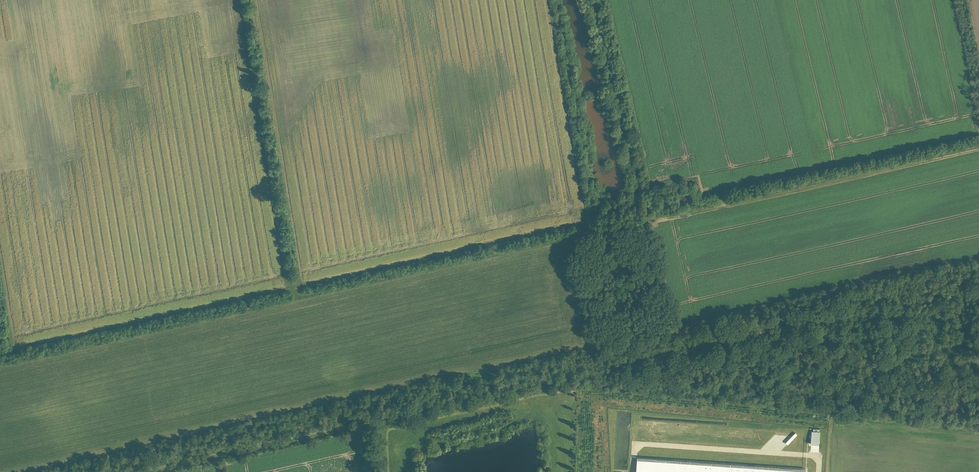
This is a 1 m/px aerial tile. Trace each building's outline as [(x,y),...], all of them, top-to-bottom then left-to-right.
[(818,444),(819,431),(811,430),(810,443),(818,444)] [(790,431),(779,440),(784,446),(795,436),(790,431)] [(637,458),(636,471),(806,471),(806,469),(637,458)]
